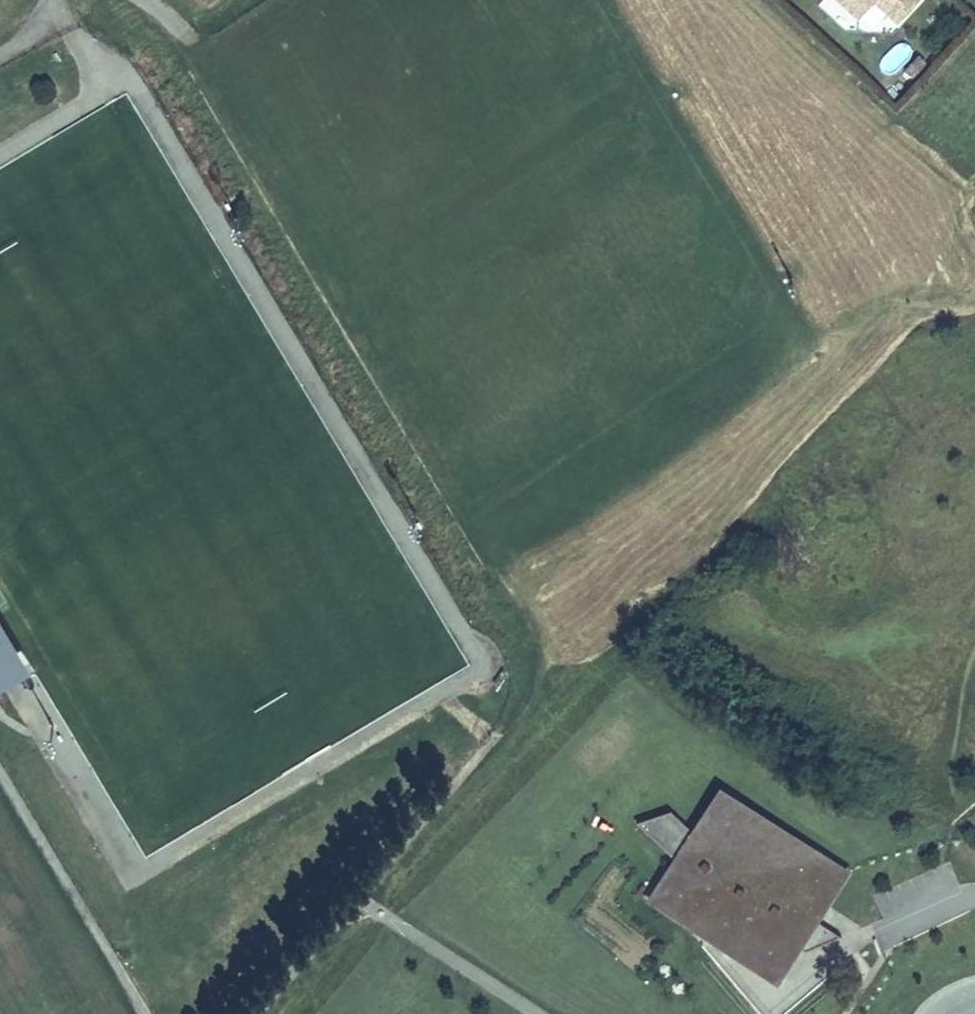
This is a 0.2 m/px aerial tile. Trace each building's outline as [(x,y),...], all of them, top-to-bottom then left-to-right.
[(860,17),(875,0),(841,0),(860,17)] [(899,21),(918,0),(875,0),(899,21)] [(918,57),(907,69),(912,75),(924,63),(918,57)] [(37,667),(0,606),(0,688),(37,667)] [(655,891),(735,942),(751,917),(801,948),(805,950),(842,934),(819,920),(810,914),(836,873),(777,836),(730,792),(693,831),(671,810),(636,820),(676,858),(655,891)] [(810,914),(819,920),(851,869),(730,792),(777,836),(836,873),(810,914)] [(801,948),(751,917),(735,942),(655,891),(647,899),(779,984),(801,948)]
